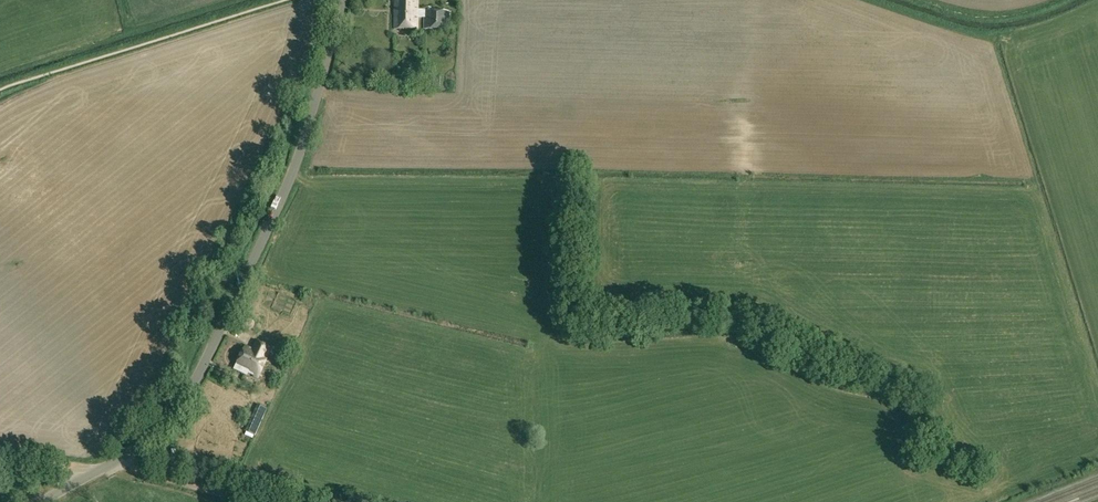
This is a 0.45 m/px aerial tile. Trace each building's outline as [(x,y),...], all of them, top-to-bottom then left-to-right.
[(424,18),(424,29),(449,30),(449,20),(450,20),(450,11),(433,10),(433,8),(424,8),(424,10),(418,9),(418,0),(395,0),(394,29),(418,29),(418,17),(424,18)] [(441,77),(427,77),(427,88),(441,88),(441,77)] [(258,378),(267,360),(266,360),(271,349),(256,342),(254,348),(256,349),(255,351),(245,346),(234,370),(247,376),(248,373),(258,378)] [(246,431),(247,431),(246,435),(252,438),(253,435),(256,436),(268,408),(257,404),(246,431)]
